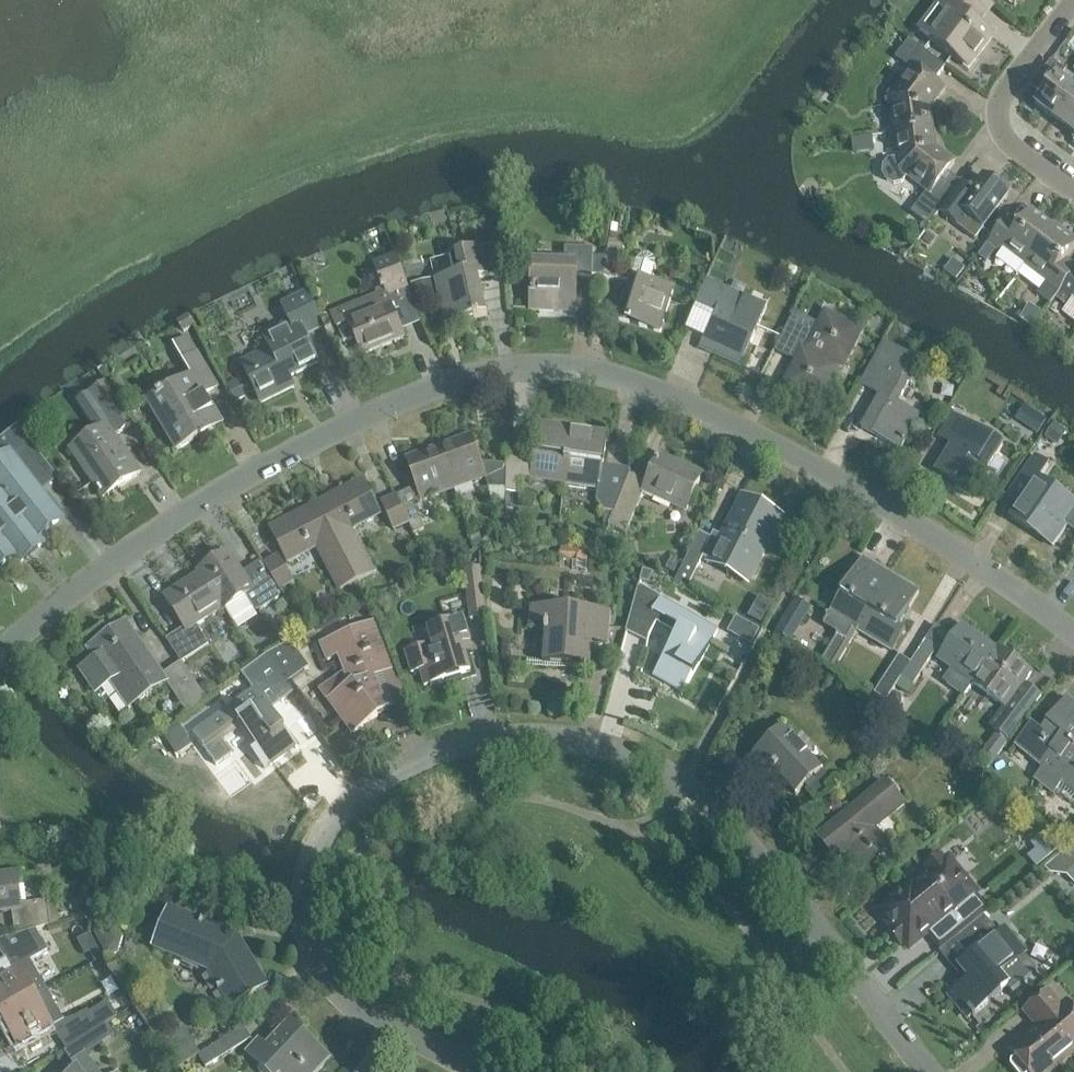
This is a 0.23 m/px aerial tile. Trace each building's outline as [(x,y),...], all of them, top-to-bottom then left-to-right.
[(992,36),(978,25),(993,6),(985,0),(943,0),(919,31),(968,68),(992,36)] [(912,71),(897,91),(895,90),(889,98),(890,108),(892,108),(896,133),(932,129),(930,109),(944,90),(934,82),(945,67),(917,46),(909,40),(895,58),(903,64),(910,69),(910,70),(912,71)] [(1034,105),(1055,121),(1073,96),(1073,89),(1058,77),(1063,70),(1051,61),(1031,86),(1042,94),(1034,105)] [(1073,135),(1073,96),(1055,121),(1073,135)] [(927,191),(927,192),(921,199),(925,201),(914,215),(929,226),(939,212),(961,183),(947,172),(954,163),(935,149),(932,129),(896,133),(899,159),(889,161),(884,166),(884,174),(887,180),(895,184),(902,182),(908,174),(928,190),(927,191)] [(961,183),(939,212),(958,226),(966,216),(982,228),(1008,195),(983,177),(972,191),(961,183)] [(1031,211),(1018,228),(1006,219),(987,243),(1000,253),(1004,248),(1026,264),(1056,225),(1055,225),(1053,227),(1031,211)] [(1063,262),(1073,248),(1073,242),(1073,243),(1054,228),(1056,225),(1026,264),(1047,281),(1037,294),(1051,304),(1055,298),(1073,273),(1073,271),(1063,262)] [(617,279),(624,244),(622,244),(623,235),(610,233),(606,257),(603,276),(617,279)] [(502,243),(450,255),(455,275),(434,280),(442,316),(449,314),(451,323),(473,318),(473,319),(478,318),(478,317),(487,315),(478,279),(505,273),(502,243)] [(591,272),(603,276),(606,257),(592,256),(592,249),(565,248),(564,269),(532,268),(531,310),(544,311),(544,308),(566,309),(567,277),(591,277),(591,272)] [(636,261),(631,277),(630,277),(618,319),(660,332),(672,290),(650,283),(655,267),(655,265),(655,263),(655,261),(654,259),(653,258),(652,257),(651,255),(649,255),(647,254),(645,254),(644,254),(642,254),(640,255),(639,256),(637,258),(636,259),(636,261)] [(356,338),(363,355),(403,338),(390,306),(386,297),(407,289),(395,256),(374,264),(382,286),(380,287),(381,289),(375,291),(377,297),(359,304),(364,316),(351,322),(345,309),(332,315),(343,343),(356,338)] [(1055,298),(1067,307),(1073,298),(1073,299),(1073,273),(1055,298)] [(754,330),(734,321),(744,298),(746,299),(746,298),(706,280),(695,306),(715,315),(699,349),(739,367),(757,327),(756,327),(754,330)] [(318,364),(302,332),(300,329),(320,319),(309,295),(283,308),(290,322),(263,335),(269,349),(241,362),(261,402),(294,386),(288,376),(295,372),(296,374),(318,364)] [(1055,302),(1050,309),(1057,315),(1062,307),(1055,302)] [(787,358),(789,355),(795,358),(783,382),(788,384),(786,389),(815,404),(818,399),(822,401),(840,367),(844,369),(859,339),(854,337),(857,332),(827,317),(825,322),(820,320),(815,329),(792,317),(774,351),(787,358)] [(210,431),(221,424),(204,394),(216,387),(187,337),(174,345),(192,376),(148,402),(177,450),(199,437),(197,433),(208,427),(210,431)] [(860,385),(879,395),(861,428),(899,449),(918,415),(897,403),(909,381),(911,382),(912,381),(909,380),(919,363),(921,365),(922,364),(883,342),(860,385)] [(959,386),(964,376),(955,371),(950,381),(959,386)] [(132,423),(104,382),(91,391),(112,421),(70,450),(94,484),(109,473),(119,488),(139,473),(113,436),(132,423)] [(1026,405),(1017,421),(1038,433),(1047,417),(1026,405)] [(1003,445),(951,413),(937,436),(952,445),(936,471),(957,484),(955,488),(969,497),(971,493),(973,494),(1003,445)] [(564,485),(572,429),(538,424),(533,455),(506,451),(505,490),(518,492),(520,479),(564,485)] [(1053,424),(1045,436),(1054,443),(1063,430),(1053,424)] [(14,556),(19,563),(42,545),(37,538),(58,521),(26,480),(46,464),(17,427),(16,428),(23,437),(4,451),(9,459),(0,466),(0,566),(14,556)] [(607,434),(572,429),(564,485),(598,490),(597,503),(603,511),(613,513),(630,470),(610,467),(609,473),(601,472),(607,434)] [(505,463),(480,463),(470,435),(438,447),(453,489),(485,478),(488,487),(505,487),(505,463)] [(408,524),(409,524),(413,533),(424,528),(413,504),(453,489),(438,447),(406,458),(416,486),(395,496),(408,524)] [(625,533),(644,493),(685,512),(702,475),(659,455),(647,482),(629,474),(613,513),(607,525),(625,533)] [(1017,482),(1029,491),(1011,518),(1052,546),(1073,515),(1073,509),(1058,499),(1061,494),(1039,479),(1048,465),(1034,456),(1017,482)] [(317,503),(316,503),(356,581),(374,572),(351,529),(381,514),(363,479),(337,493),(338,495),(318,505),(317,503)] [(394,530),(408,524),(395,496),(381,502),(394,530)] [(738,499),(741,500),(722,537),(719,536),(712,538),(711,540),(698,533),(674,582),(686,588),(703,556),(729,569),(726,574),(727,575),(730,570),(751,581),(751,580),(749,579),(779,520),(781,521),(782,520),(761,509),(763,505),(762,504),(760,509),(739,498),(738,499)] [(339,590),(356,581),(316,503),(315,504),(316,507),(296,517),(295,514),(269,527),(287,562),(317,547),(339,590)] [(495,533),(485,536),(486,540),(481,541),(479,535),(471,537),(475,550),(498,542),(495,533)] [(282,595),(261,562),(243,574),(229,552),(217,559),(214,554),(197,566),(200,570),(225,609),(232,621),(252,609),(255,611),(259,610),(282,595)] [(279,590),(293,583),(277,556),(264,564),(279,590)] [(835,667),(857,630),(890,576),(862,559),(829,613),(826,614),(826,618),(825,620),(826,623),(837,630),(838,632),(822,659),(835,667)] [(471,619),(486,618),(480,568),(465,570),(471,619)] [(196,625),(221,609),(223,611),(225,609),(200,570),(197,572),(199,574),(187,582),(188,584),(182,587),(181,585),(164,596),(184,628),(166,639),(181,663),(208,645),(196,625)] [(918,593),(890,576),(857,630),(893,652),(904,633),(897,628),(918,593)] [(649,636),(656,623),(677,635),(654,676),(682,691),(717,630),(660,598),(657,605),(635,598),(626,630),(649,636)] [(785,614),(801,623),(811,607),(795,598),(785,614)] [(543,664),(585,667),(587,644),(608,645),(611,611),(530,606),(529,625),(545,626),(543,664)] [(471,642),(464,619),(427,630),(434,652),(416,657),(424,686),(470,672),(462,645),(471,642)] [(374,677),(395,669),(376,622),(320,644),(326,660),(338,655),(350,685),(328,701),(350,731),(378,716),(376,714),(387,710),(374,677)] [(945,683),(946,683),(946,684),(964,696),(972,684),(996,649),(962,625),(938,660),(951,670),(946,676),(945,679),(945,683)] [(158,687),(167,681),(166,679),(129,627),(113,638),(109,633),(87,648),(95,659),(82,668),(96,688),(109,680),(128,708),(158,687)] [(913,685),(937,647),(925,640),(910,663),(901,678),(913,685)] [(1031,673),(997,648),(996,649),(972,684),(1005,708),(990,727),(1009,741),(1041,698),(1030,689),(1028,692),(1021,687),(1031,673)] [(885,702),(901,678),(910,663),(899,655),(874,694),(885,702)] [(287,683),(266,656),(242,673),(253,689),(193,733),(216,765),(232,754),(222,741),(242,727),(257,748),(252,752),(264,768),(269,764),(269,765),(295,747),(296,748),(297,748),(263,701),(287,683)] [(188,712),(206,699),(184,667),(166,679),(167,681),(188,712)] [(1042,785),(1073,746),(1073,705),(1066,699),(1045,725),(1049,728),(1043,735),(1031,725),(1015,746),(1042,768),(1034,778),(1042,785)] [(193,745),(177,722),(161,734),(177,756),(193,745)] [(796,795),(823,771),(782,727),(746,761),(764,780),(774,771),(796,795)] [(950,736),(940,729),(936,735),(946,743),(950,736)] [(1042,785),(1053,794),(1062,784),(1073,794),(1073,746),(1042,785)] [(859,872),(888,847),(874,830),(904,805),(885,782),(817,838),(836,861),(844,854),(859,872)] [(1054,852),(1063,845),(1049,828),(1040,835),(1054,852)] [(1066,839),(1073,847),(1073,830),(1066,839)] [(1072,845),(1054,865),(1059,869),(1073,872),(1073,847),(1072,845)] [(912,884),(878,912),(909,949),(932,929),(946,946),(956,938),(980,918),(990,910),(989,908),(986,911),(973,896),(976,893),(948,859),(944,863),(940,857),(924,870),(929,876),(915,887),(912,884)] [(15,936),(35,930),(58,922),(55,899),(21,904),(17,872),(0,875),(0,912),(12,911),(15,936)] [(113,893),(106,891),(97,889),(91,914),(107,917),(113,893)] [(169,908),(152,948),(209,972),(230,1008),(267,986),(246,951),(241,954),(234,942),(221,936),(223,931),(169,908)] [(1026,953),(1004,927),(994,935),(980,918),(956,938),(957,939),(958,939),(971,955),(966,959),(960,963),(957,966),(967,978),(947,995),(968,1020),(1008,986),(999,975),(1026,953)] [(35,930),(15,936),(0,940),(0,951),(10,969),(0,974),(0,1009),(3,1014),(35,996),(46,990),(30,961),(47,951),(35,930)] [(46,990),(35,996),(3,1014),(13,1031),(10,1033),(18,1047),(64,1021),(46,990)] [(1017,1071),(1048,1071),(1073,1050),(1073,1015),(1070,1018),(1049,992),(1025,1011),(1039,1027),(1010,1051),(1017,1058),(1012,1063),(1011,1066),(1017,1071)] [(67,1050),(99,1028),(117,1017),(107,1001),(88,1013),(92,1018),(59,1039),(67,1050)] [(247,1054),(267,1071),(316,1071),(329,1058),(291,1022),(266,1048),(259,1041),(247,1054)] [(176,1069),(197,1056),(200,1054),(182,1026),(159,1041),(176,1069)] [(205,1068),(251,1039),(243,1027),(200,1054),(197,1056),(205,1068)] [(85,1054),(102,1042),(95,1032),(65,1052),(72,1063),(77,1071),(76,1071),(98,1071),(85,1054)]
